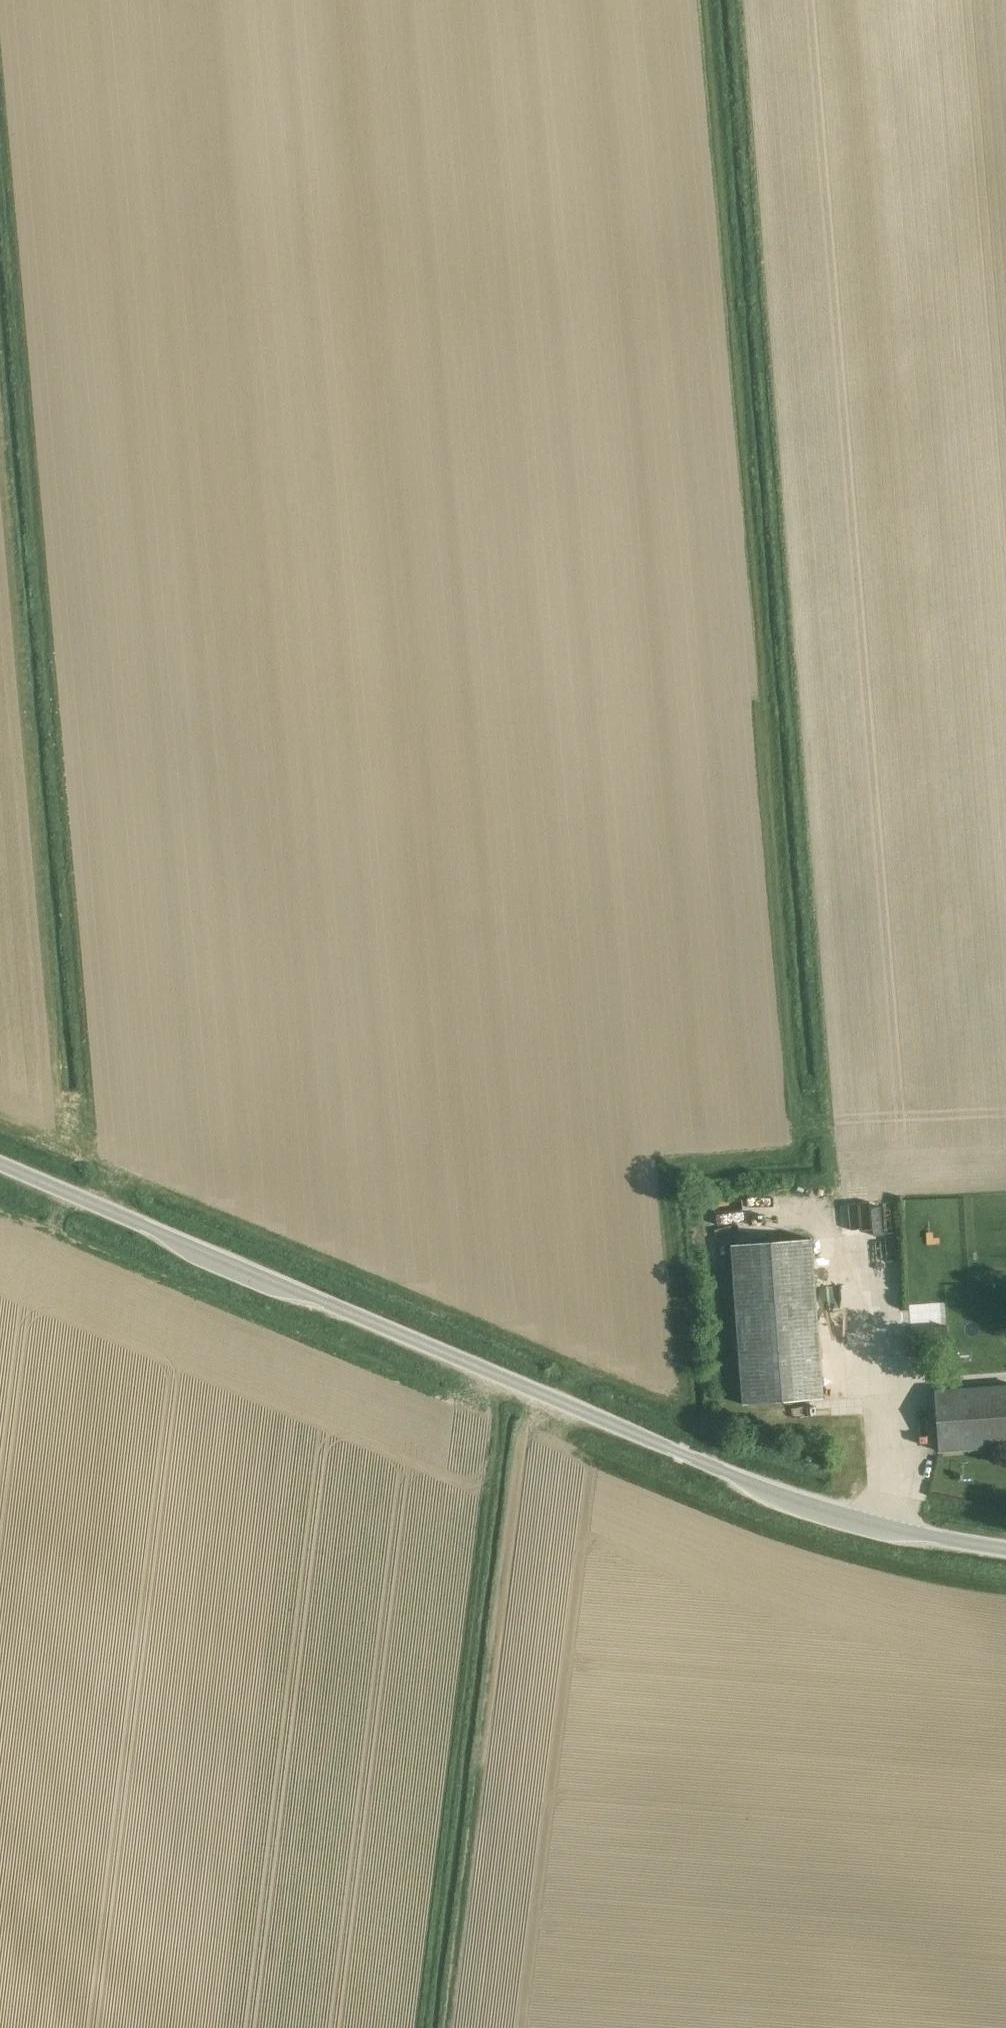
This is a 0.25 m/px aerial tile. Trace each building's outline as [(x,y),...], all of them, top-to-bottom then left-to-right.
[(823,1399),(822,1379),(812,1239),(732,1245),(743,1405),(823,1399)] [(907,1356),(948,1353),(947,1328),(905,1331),(907,1356)] [(936,1391),(940,1452),(1005,1447),(1005,1386),(936,1391)]
